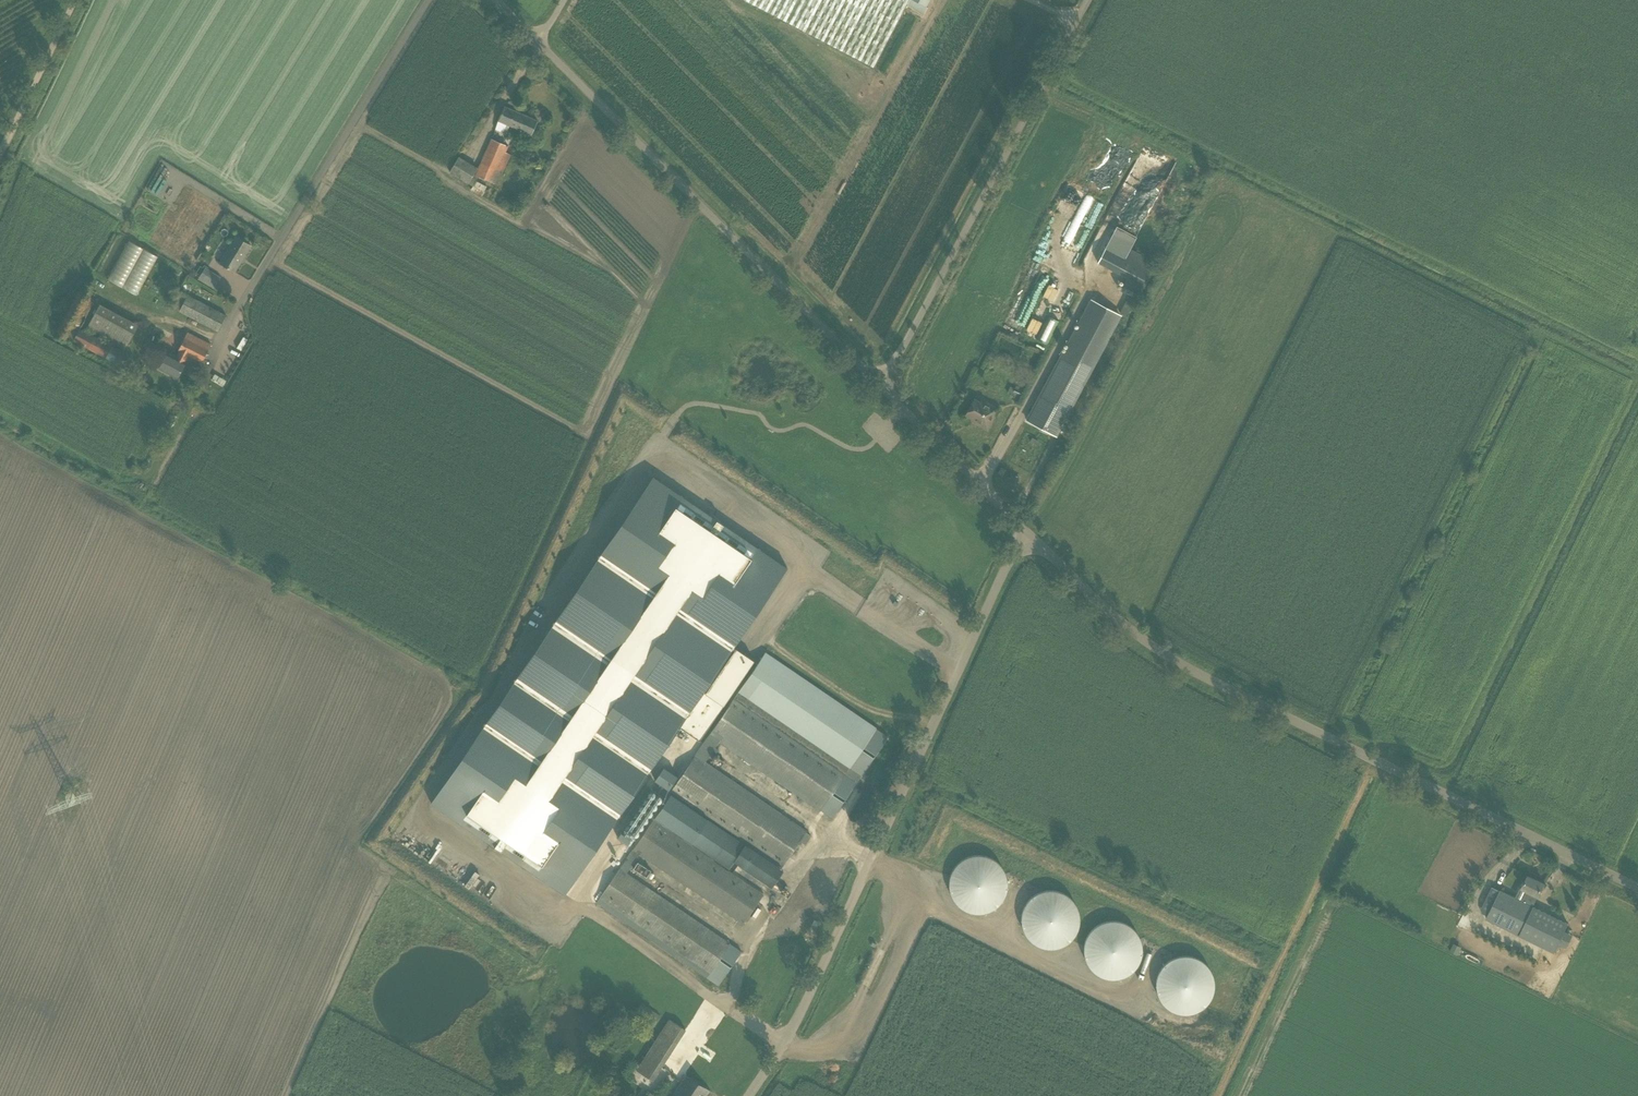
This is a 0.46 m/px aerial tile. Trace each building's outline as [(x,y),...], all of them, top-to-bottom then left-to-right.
[(874,68),(909,0),(744,0),(874,68)] [(531,135),(538,120),(505,106),(498,120),(531,135)] [(498,185),(511,155),(506,152),(509,145),(491,138),(475,175),(498,185)] [(459,157),(450,173),(468,184),(478,168),(459,157)] [(474,185),(483,190),(485,191),(487,186),(477,181),(474,185)] [(220,262),(235,272),(251,246),(237,236),(220,262)] [(1129,253),(1118,272),(1128,278),(1123,286),(1137,294),(1155,262),(1131,249),(1129,253)] [(111,280),(136,293),(155,258),(152,256),(139,281),(116,269),(111,280)] [(220,276),(206,268),(200,277),(214,286),(220,276)] [(1055,299),(1059,288),(1049,283),(1044,295),(1055,299)] [(180,310),(218,331),(227,316),(188,295),(180,310)] [(1120,312),(1125,315),(1134,299),(1128,296),(1120,312)] [(73,341),(94,303),(85,298),(64,336),(73,341)] [(1054,437),(1060,427),(1066,416),(1120,314),(1118,313),(1095,301),(1092,300),(1027,422),(1054,437)] [(99,304),(89,327),(130,344),(140,321),(99,304)] [(1040,338),(1049,341),(1056,318),(1048,315),(1040,338)] [(1032,317),(1027,330),(1037,334),(1043,321),(1032,317)] [(125,352),(81,329),(74,341),(118,365),(125,352)] [(189,355),(202,362),(211,345),(188,333),(179,350),(180,351),(176,357),(167,353),(159,369),(178,378),(186,363),(185,362),(189,355)] [(1000,359),(1009,363),(1012,356),(1004,352),(1000,359)] [(1023,388),(1016,385),(1015,388),(1013,393),(1019,396),(1023,388)] [(1010,386),(1007,393),(1011,395),(1013,393),(1015,388),(1014,388),(1010,386)] [(976,424),(988,430),(999,409),(982,400),(980,402),(974,399),(966,415),(977,421),(976,424)] [(679,727),(699,741),(754,661),(736,648),(705,692),(703,691),(787,568),(654,478),(433,804),(565,894),(679,727)] [(835,819),(890,732),(765,653),(739,694),(825,749),(820,756),(814,752),(811,757),(814,759),(811,764),(814,766),(811,771),(819,776),(818,778),(826,783),(824,785),(833,791),(821,810),(835,819)] [(684,776),(787,838),(781,848),(784,849),(779,857),(789,864),(811,828),(705,764),(701,770),(691,764),(684,776)] [(669,790),(678,776),(664,767),(655,780),(669,790)] [(776,887),(789,868),(671,794),(630,859),(637,864),(635,867),(648,876),(652,870),(637,860),(640,855),(746,923),(766,892),(731,870),(736,862),(776,887)] [(963,852),(951,904),(999,915),(1011,864),(963,852)] [(618,869),(596,904),(663,945),(665,942),(684,954),(683,955),(720,978),(741,945),(618,869)] [(1486,919),(1543,946),(1555,952),(1568,924),(1532,906),(1537,896),(1538,896),(1545,884),(1528,876),(1522,889),(1530,892),(1525,902),(1504,892),(1504,891),(1503,891),(1503,892),(1500,890),(1486,919)] [(1051,891),(1036,895),(1036,901),(1025,905),(1023,920),(1031,945),(1057,947),(1076,941),(1079,912),(1073,893),(1051,891)] [(1135,980),(1145,928),(1095,918),(1085,970),(1135,980)] [(1166,954),(1158,1006),(1210,1015),(1219,963),(1166,954)] [(669,1019),(636,1070),(654,1082),(686,1030),(669,1019)] [(710,1090),(687,1074),(672,1095),(706,1095),(710,1090)]
